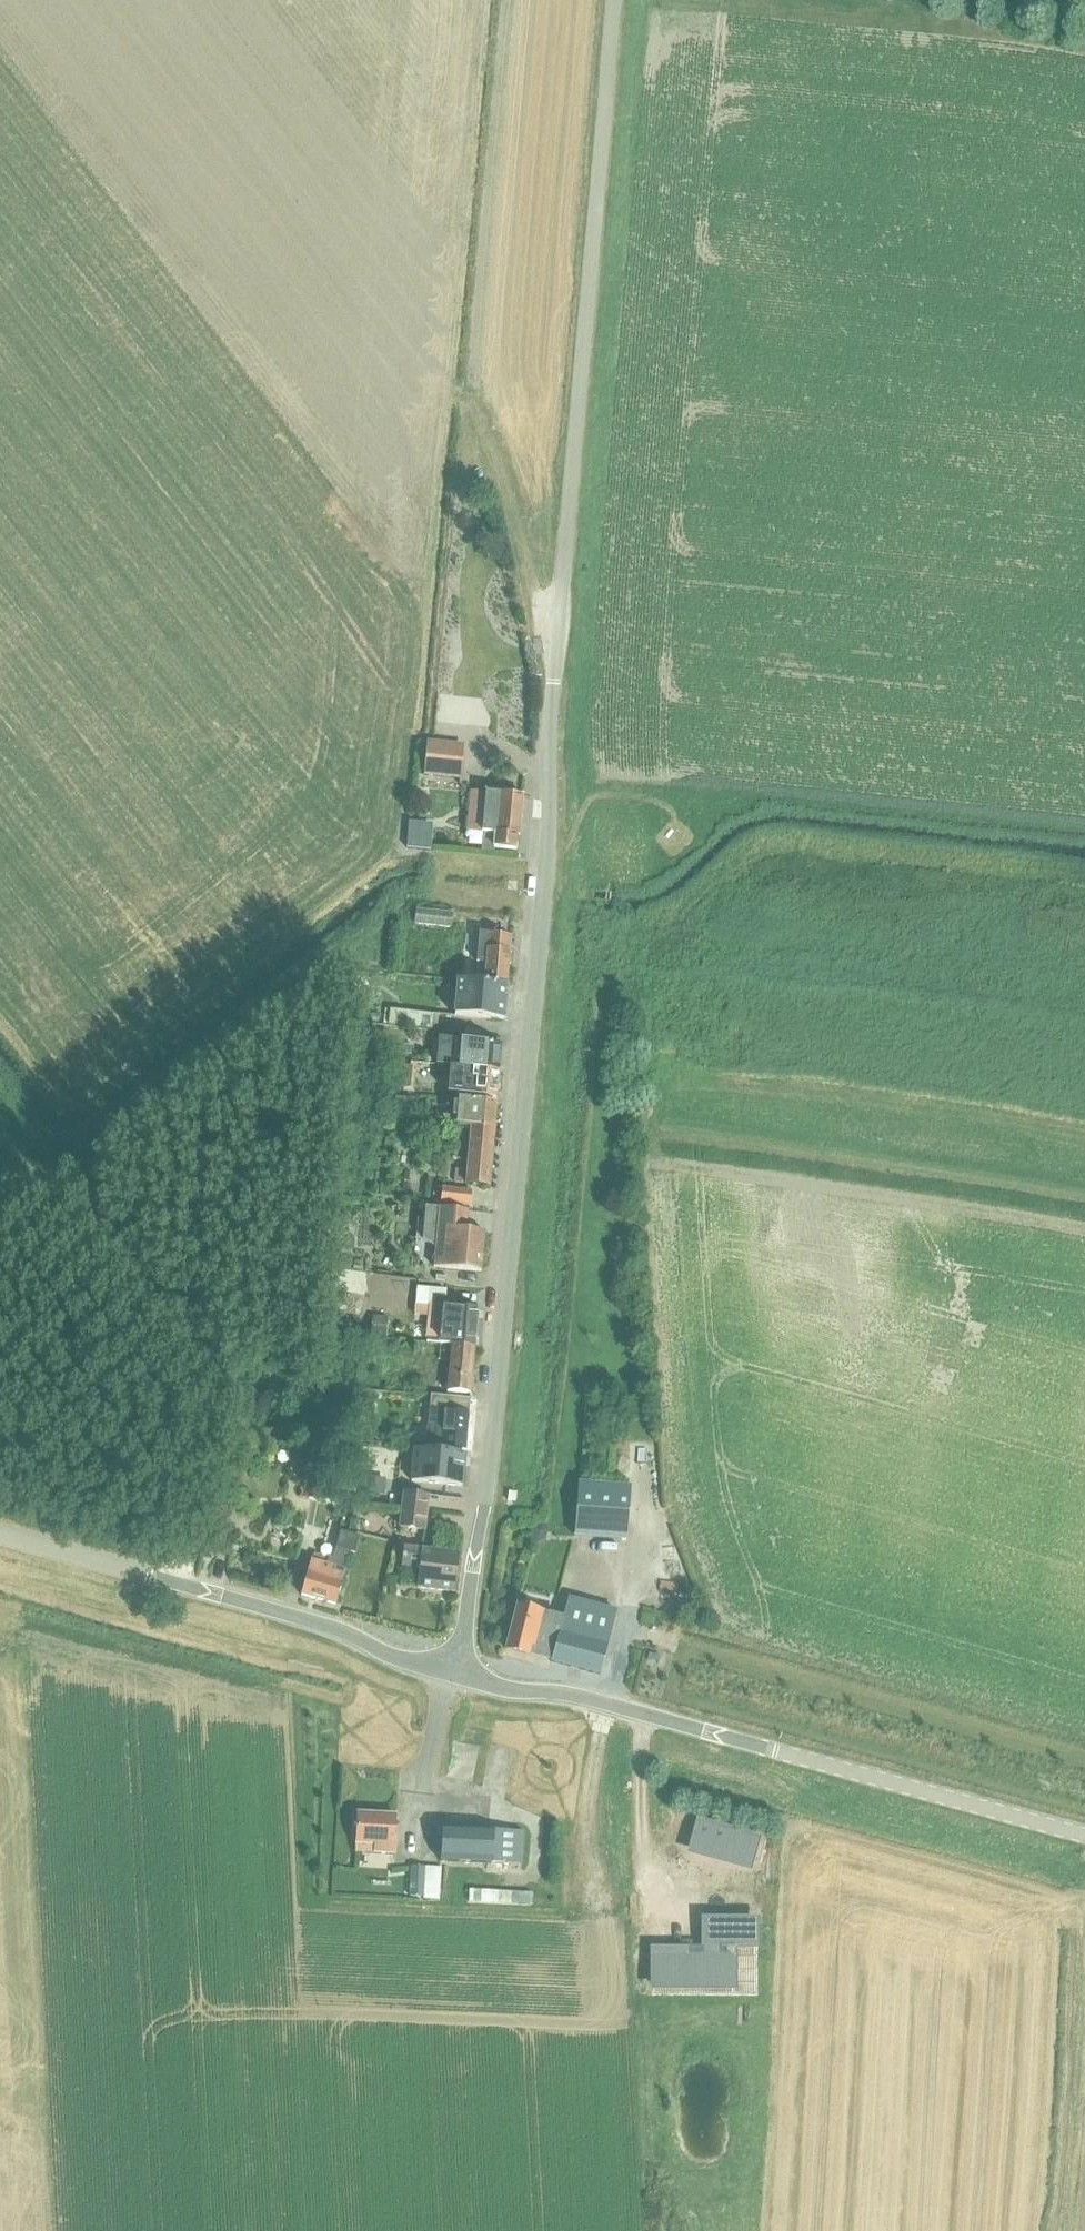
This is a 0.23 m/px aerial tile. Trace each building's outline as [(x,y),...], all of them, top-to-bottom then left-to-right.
[(423,775),(460,778),(462,744),(426,741),(423,775)] [(519,835),(523,795),(485,792),(471,790),(468,830),(482,832),(495,833),(494,846),(516,848),(517,835),(519,835)] [(431,826),(409,824),(407,849),(429,850),(431,826)] [(415,910),(413,925),(450,929),(452,913),(415,910)] [(479,932),(475,982),(485,983),(506,984),(507,977),(510,935),(489,933),(479,932)] [(457,980),(454,1016),(475,1018),(499,1020),(504,1020),(505,1009),(506,996),(507,984),(506,984),(485,983),(475,982),(468,981),(457,980)] [(390,1010),(388,1025),(406,1027),(408,1012),(390,1010)] [(436,1066),(450,1067),(499,1071),(501,1045),(457,1040),(439,1038),(436,1066)] [(450,1067),(449,1078),(462,1080),(461,1095),(494,1098),(497,1098),(497,1097),(497,1092),(499,1072),(499,1071),(450,1067)] [(415,1069),(404,1068),(401,1090),(413,1091),(415,1069)] [(439,1126),(472,1129),(474,1129),(474,1128),(496,1130),(498,1105),(456,1101),(454,1119),(439,1118),(439,1126)] [(472,1129),(467,1185),(490,1188),(496,1130),(474,1128),(474,1129),(472,1129)] [(444,1191),(443,1205),(471,1208),(472,1194),(444,1191)] [(433,1267),(482,1272),(482,1267),(485,1261),(483,1255),(486,1233),(464,1232),(466,1213),(424,1209),(422,1239),(434,1248),(433,1267)] [(440,1343),(451,1344),(474,1346),(478,1308),(445,1305),(446,1290),(418,1287),(417,1305),(443,1307),(440,1343)] [(474,1346),(451,1344),(447,1391),(470,1393),(474,1346)] [(430,1394),(425,1444),(441,1446),(463,1449),(464,1449),(469,1398),(468,1398),(430,1394)] [(460,1484),(464,1452),(413,1447),(410,1479),(460,1484)] [(302,1497),(322,1502),(331,1470),(310,1464),(302,1497)] [(357,1478),(356,1494),(382,1496),(384,1480),(357,1478)] [(574,1536),(626,1540),(630,1488),(578,1484),(574,1536)] [(404,1493),(400,1528),(424,1531),(428,1496),(404,1493)] [(311,1560),(301,1595),(336,1605),(348,1560),(349,1555),(350,1552),(335,1548),(332,1558),(329,1558),(327,1564),(311,1560)] [(402,1567),(419,1569),(417,1588),(455,1592),(459,1554),(404,1548),(402,1567)] [(551,1661),(600,1674),(617,1612),(568,1599),(562,1620),(552,1658),(551,1661)] [(537,1654),(552,1658),(562,1620),(547,1616),(547,1615),(517,1607),(505,1650),(529,1656),(529,1655),(536,1657),(537,1654)] [(355,1852),(393,1854),(395,1816),(357,1814),(355,1852)] [(693,1838),(690,1848),(719,1856),(740,1862),(750,1865),(758,1837),(698,1821),(693,1838)] [(441,1860),(521,1865),(522,1832),(442,1828),(441,1860)] [(410,1896),(424,1897),(425,1867),(411,1867),(410,1896)] [(439,1868),(425,1867),(424,1897),(437,1898),(439,1868)] [(470,1889),(469,1901),(533,1905),(533,1893),(470,1889)] [(703,1956),(652,1955),(652,1985),(692,1981),(734,1983),(734,1955),(720,1956),(720,1948),(757,1947),(757,1922),(703,1922),(703,1956)]
